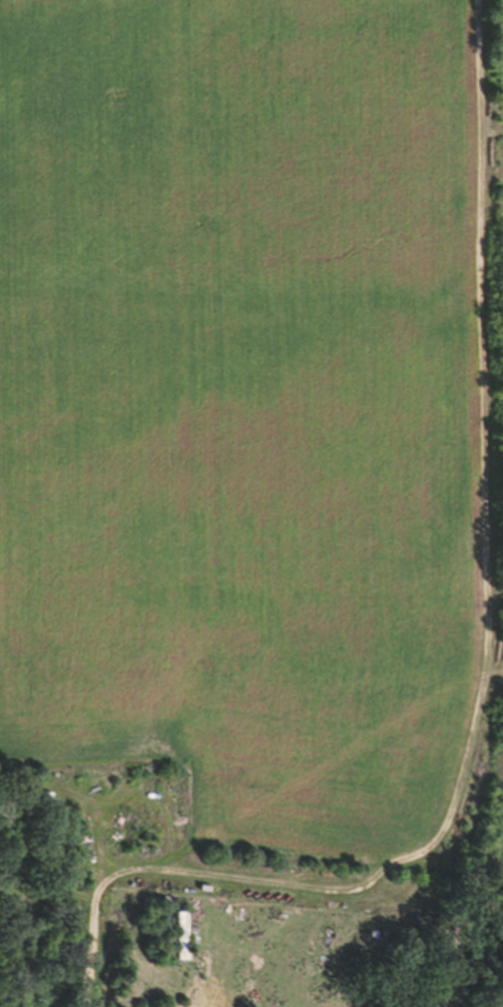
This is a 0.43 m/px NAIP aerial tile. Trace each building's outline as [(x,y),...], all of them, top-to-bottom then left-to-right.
[(171,967),(182,967),(182,921),(171,921),(171,967)]
